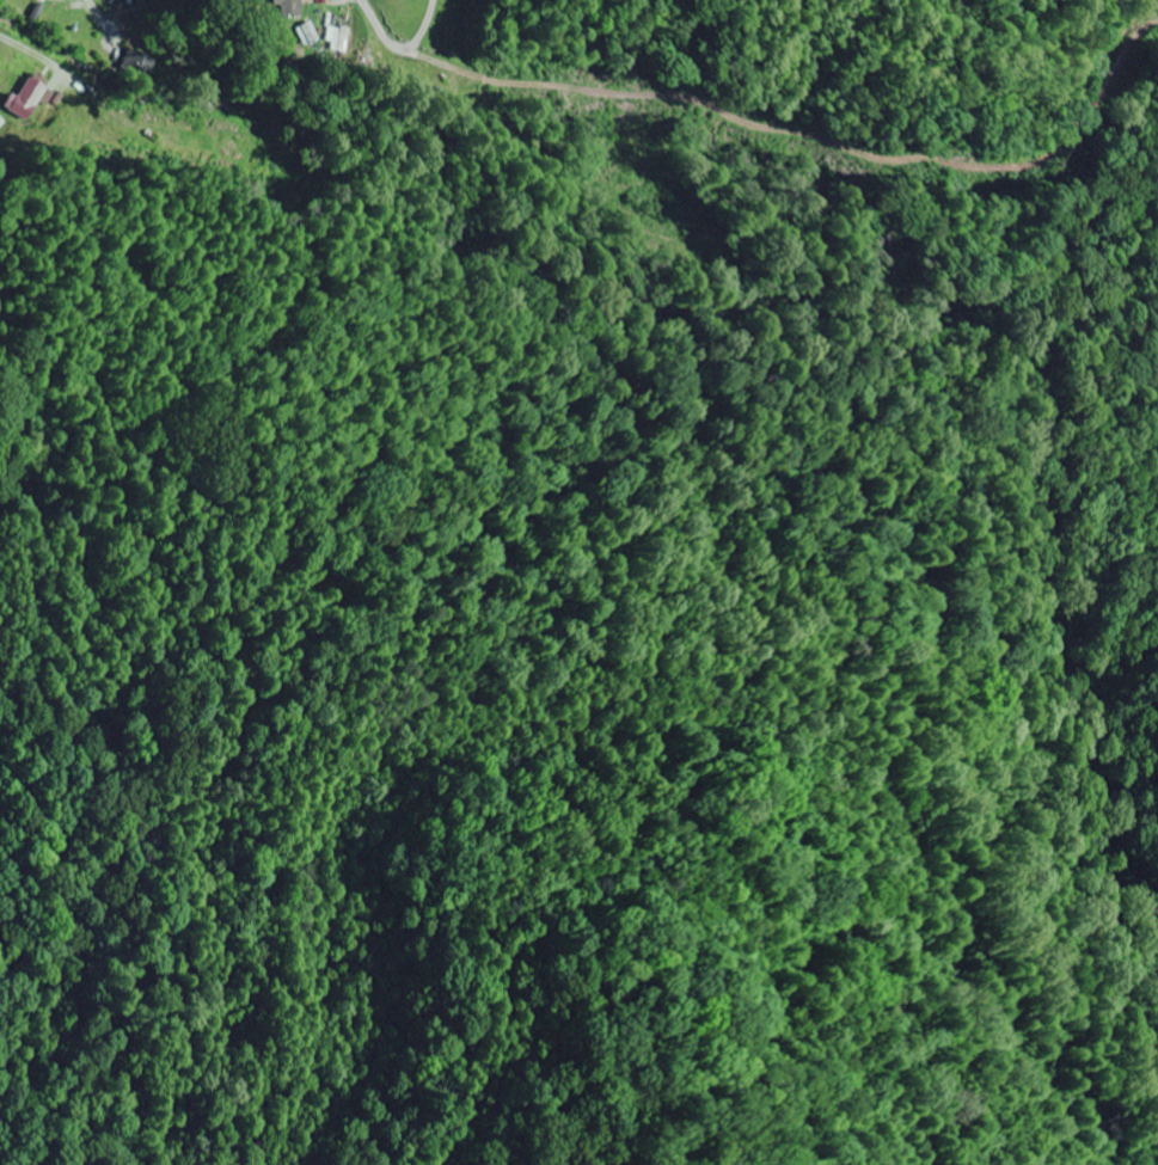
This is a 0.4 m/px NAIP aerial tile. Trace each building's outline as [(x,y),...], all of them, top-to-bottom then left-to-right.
[(301,0),(271,0),(271,4),(280,4),(280,14),(301,14),(301,0)] [(302,45),(318,40),(312,21),(296,26),(302,45)] [(157,55),(130,47),(123,71),(150,79),(157,55)] [(20,96),(14,93),(6,106),(28,120),(52,81),(35,71),(20,96)] [(1,112),(0,113),(0,132),(10,123),(1,112)]
